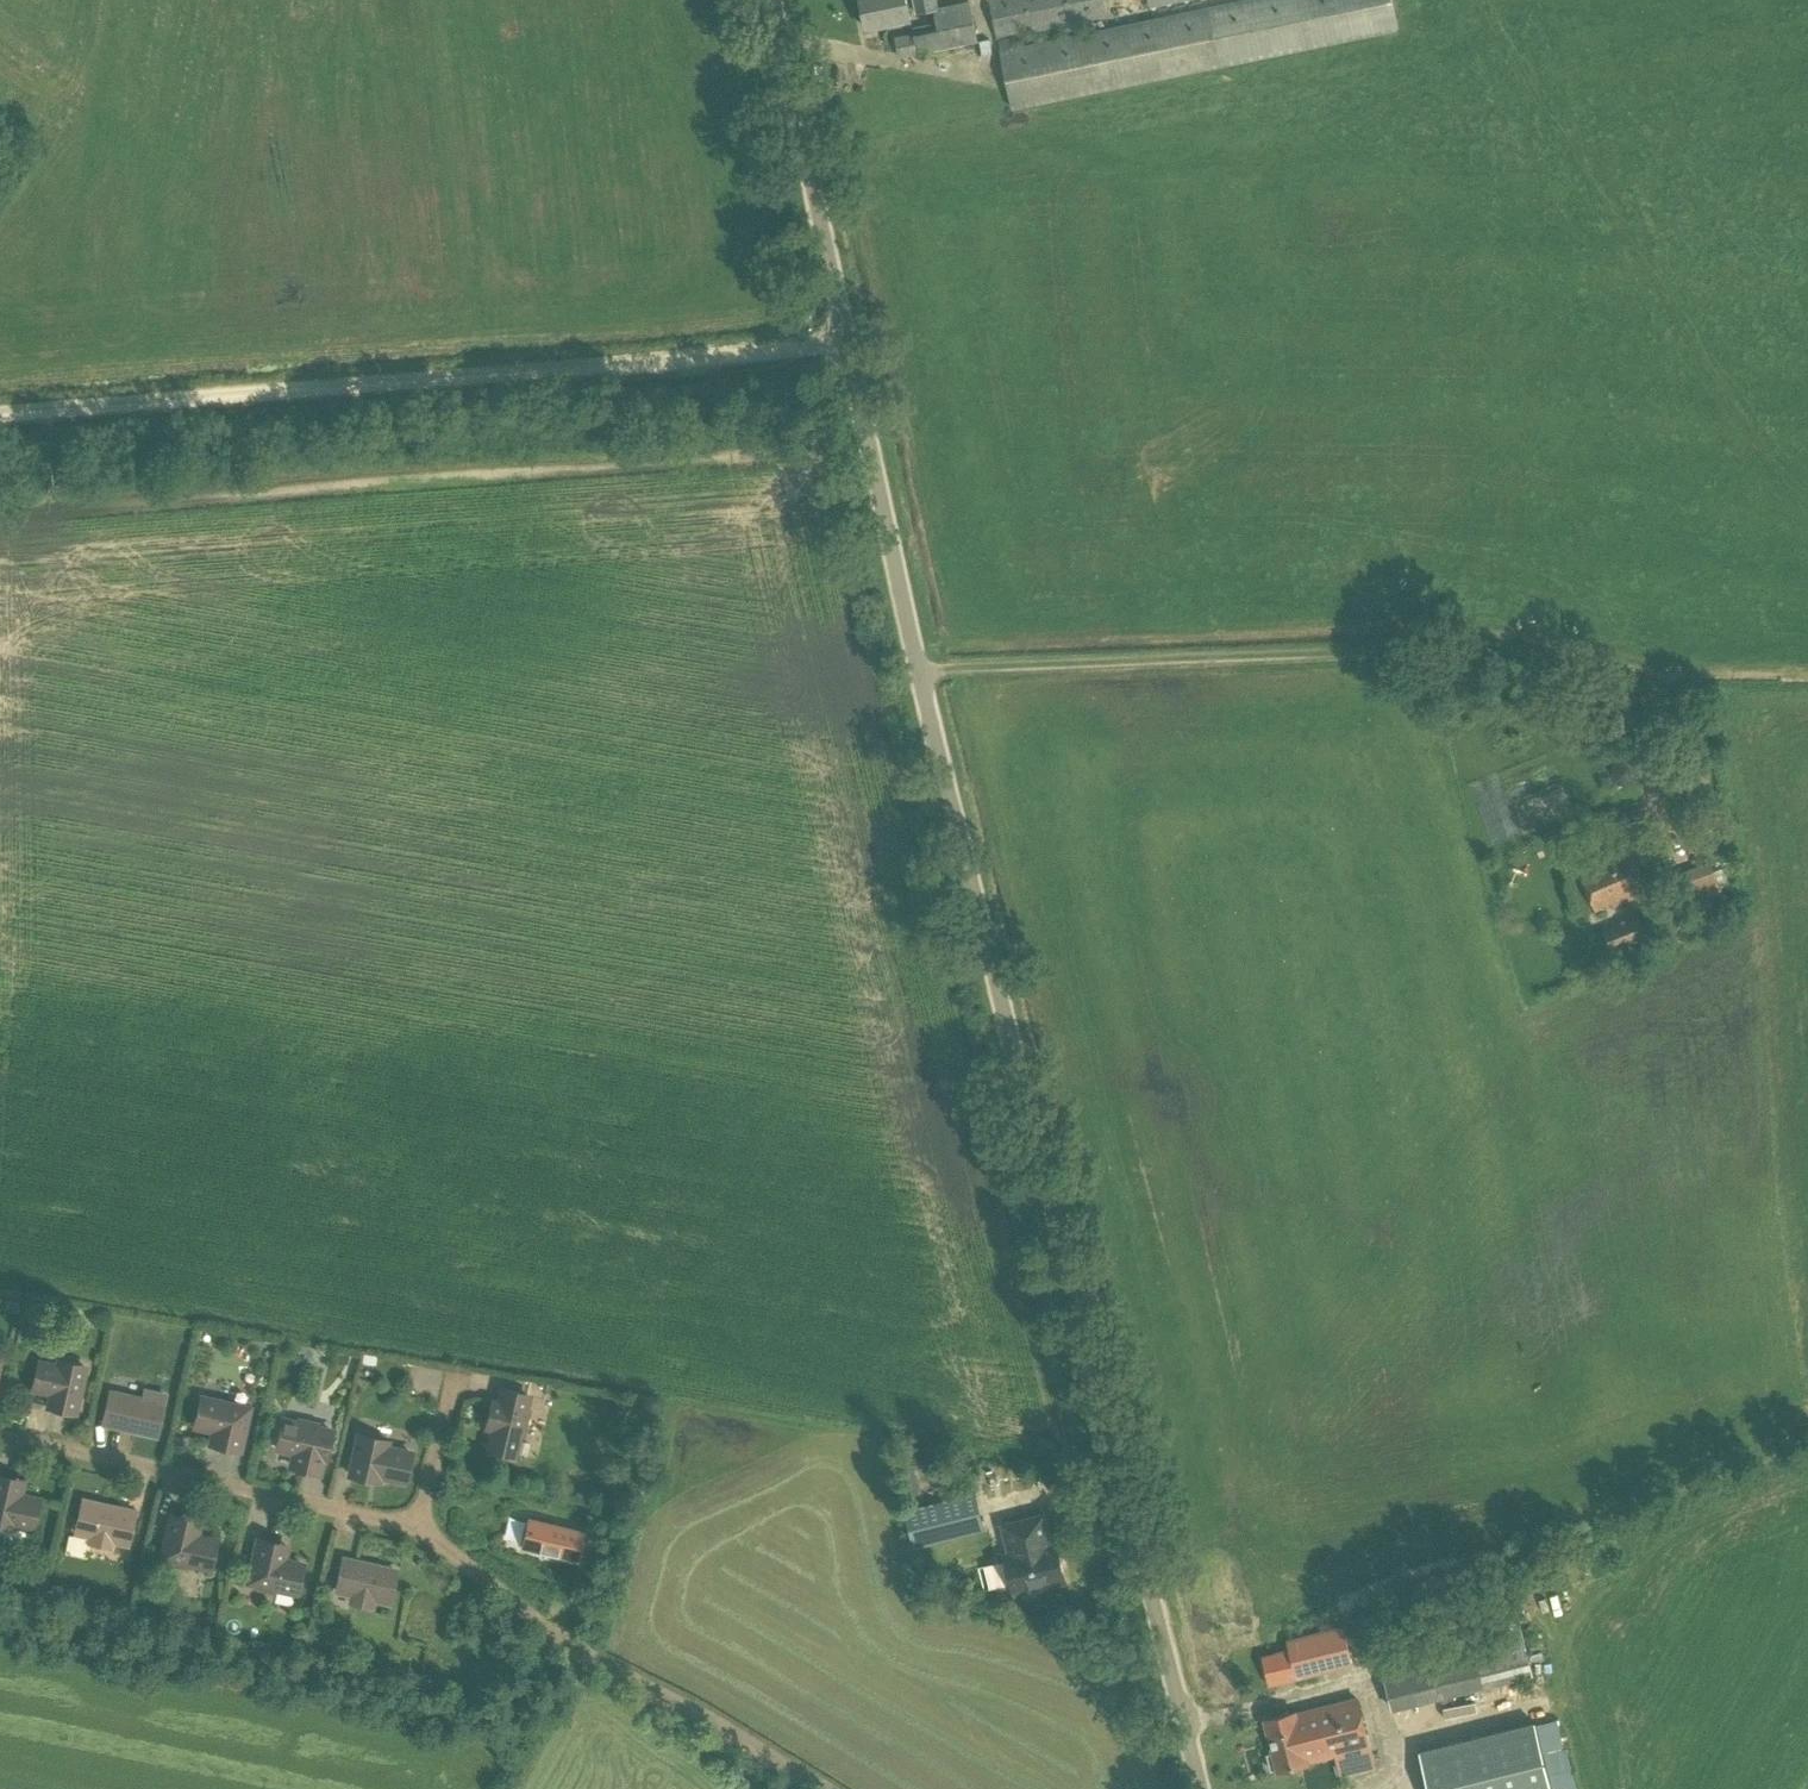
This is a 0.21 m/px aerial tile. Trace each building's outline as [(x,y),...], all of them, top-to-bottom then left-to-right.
[(907,0),(862,0),(867,29),(911,20),(907,0)] [(918,13),(939,9),(937,0),(915,0),(918,13)] [(1106,15),(1102,0),(991,0),(998,37),(1106,15)] [(1221,66),(1399,29),(1393,0),(1255,0),(1001,52),(1013,109),(1221,66)] [(919,53),(978,41),(973,17),(914,29),(919,53)] [(1597,913),(1651,892),(1633,847),(1579,868),(1597,913)] [(1680,906),(1722,890),(1711,861),(1671,876),(1680,906)] [(1612,952),(1648,937),(1638,914),(1603,928),(1612,952)] [(84,1368),(59,1362),(58,1367),(40,1363),(34,1389),(60,1394),(57,1408),(75,1411),(84,1368)] [(522,1436),(528,1410),(525,1410),(528,1397),(502,1391),(499,1404),(493,1402),(487,1428),(493,1429),(489,1448),(514,1454),(519,1435),(522,1436)] [(156,1435),(165,1396),(145,1392),(143,1400),(111,1393),(104,1423),(156,1435)] [(220,1445),(239,1449),(248,1409),(203,1398),(196,1426),(223,1432),(220,1445)] [(297,1423),(284,1421),(278,1449),(302,1454),(299,1467),(319,1472),(322,1459),(324,1459),(330,1431),(317,1428),(318,1426),(297,1421),(297,1423)] [(410,1453),(386,1448),(387,1444),(358,1437),(350,1474),(369,1478),(370,1474),(403,1481),(410,1453)] [(9,1525),(10,1523),(31,1528),(38,1500),(10,1493),(13,1480),(0,1477),(0,1523),(9,1525)] [(939,1574),(931,1544),(986,1531),(976,1492),(904,1510),(913,1547),(905,1548),(913,1581),(939,1574)] [(83,1501),(76,1532),(92,1535),(90,1542),(110,1547),(111,1540),(127,1543),(134,1513),(83,1501)] [(1043,1515),(1004,1525),(1011,1553),(1005,1554),(1015,1594),(1023,1592),(1026,1596),(1036,1594),(1037,1589),(1066,1581),(1056,1542),(1051,1543),(1043,1515)] [(172,1516),(162,1558),(172,1560),(171,1563),(186,1566),(187,1563),(208,1568),(214,1540),(187,1534),(190,1520),(172,1516)] [(586,1532),(530,1519),(524,1547),(579,1560),(586,1532)] [(258,1541),(249,1582),(258,1584),(258,1587),(273,1590),(273,1588),(295,1593),(301,1565),(283,1561),(286,1547),(258,1541)] [(337,1590),(388,1602),(395,1572),(344,1560),(337,1590)] [(1289,1650),(1258,1658),(1266,1688),(1283,1683),(1353,1665),(1343,1625),(1286,1639),(1289,1650)] [(1380,1662),(1380,1663),(1392,1711),(1534,1674),(1522,1627),(1380,1662)] [(1295,1713),(1266,1720),(1275,1753),(1268,1755),(1272,1771),(1279,1769),(1279,1770),(1308,1763),(1307,1761),(1368,1746),(1356,1700),(1296,1715),(1295,1713)] [(1429,1788),(1552,1788),(1535,1723),(1420,1751),(1429,1788)]
